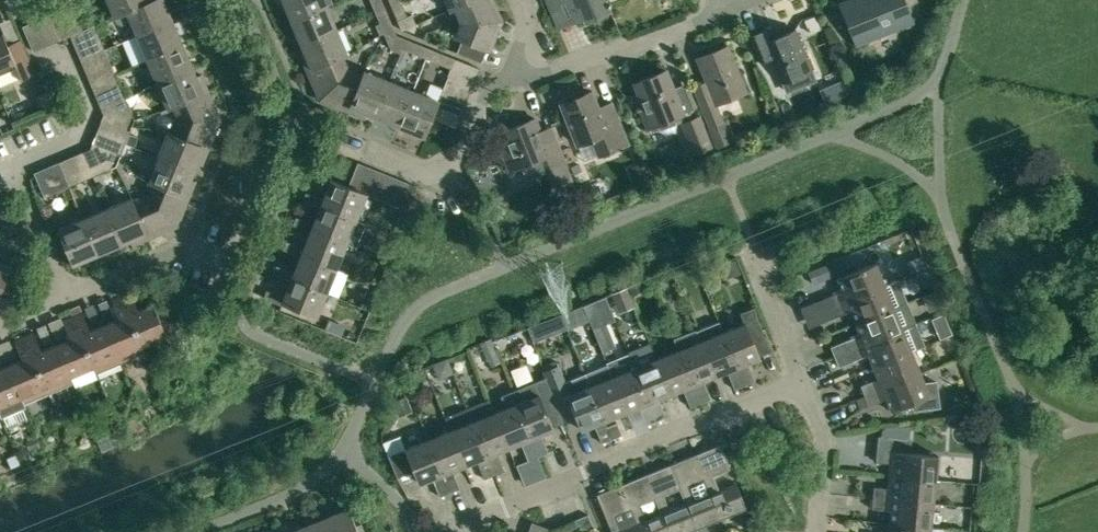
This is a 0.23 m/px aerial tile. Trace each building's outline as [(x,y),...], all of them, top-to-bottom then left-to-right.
[(127,11),(151,1),(150,0),(108,0),(115,16),(127,11)] [(173,20),(164,0),(152,0),(151,1),(127,11),(137,35),(173,20)] [(327,5),(324,0),(282,0),(291,20),(327,5)] [(371,1),(377,15),(386,11),(382,0),(373,0),(371,1)] [(394,13),(404,8),(400,0),(389,0),(394,13)] [(450,9),(471,0),(446,0),(450,9)] [(493,0),(471,0),(450,9),(450,10),(455,8),(461,21),(502,21),(493,0)] [(558,28),(574,22),(583,18),(585,22),(611,12),(608,6),(611,5),(609,2),(607,3),(606,0),(546,0),(558,28)] [(839,3),(856,45),(912,22),(903,0),(847,0),(839,3)] [(72,5),(60,10),(65,22),(77,17),(72,5)] [(337,30),(327,5),(291,20),(301,45),(337,30)] [(60,10),(47,16),(57,41),(64,38),(70,35),(65,22),(60,10)] [(412,15),(398,21),(402,30),(416,25),(412,15)] [(47,16),(35,21),(45,46),(51,43),(57,41),(47,16)] [(390,19),(376,25),(380,35),(394,29),(390,19)] [(183,44),(173,20),(137,35),(147,60),(183,44)] [(45,46),(35,21),(23,26),(33,51),(39,48),(45,46)] [(502,21),(461,21),(459,25),(455,36),(463,39),(457,52),(482,62),(487,49),(490,50),(502,21)] [(782,82),(792,78),(796,90),(822,79),(825,69),(817,50),(805,55),(794,29),(774,37),(770,28),(749,36),(759,61),(772,56),(782,82)] [(83,30),(70,35),(75,47),(88,42),(83,30)] [(347,54),(337,30),(301,45),(305,53),(300,55),(307,71),(342,56),(347,54)] [(15,65),(21,79),(35,74),(20,39),(8,44),(2,32),(0,33),(0,72),(15,65)] [(397,35),(391,49),(401,53),(406,39),(397,35)] [(417,43),(413,52),(427,58),(431,49),(417,43)] [(193,68),(183,44),(147,60),(158,84),(193,68)] [(692,84),(697,98),(709,126),(722,121),(715,104),(746,91),(727,45),(696,58),(704,79),(692,84)] [(438,62),(451,68),(455,58),(441,53),(438,62)] [(348,70),(342,56),(307,71),(319,100),(348,111),(364,73),(362,76),(348,70)] [(451,68),(450,70),(475,80),(479,68),(455,58),(451,68)] [(98,66),(103,78),(115,73),(110,61),(98,66)] [(103,78),(98,66),(86,72),(91,84),(103,78)] [(197,76),(193,68),(158,84),(168,108),(173,106),(208,90),(201,74),(197,76)] [(450,70),(446,81),(470,91),(475,80),(450,70)] [(672,89),(671,86),(665,70),(634,83),(644,110),(640,111),(647,128),(683,114),(682,112),(693,107),(684,85),(672,89)] [(367,113),(375,116),(389,81),(365,71),(364,73),(348,111),(365,118),(367,113)] [(414,91),(389,81),(375,116),(399,126),(414,91)] [(466,102),(470,91),(446,81),(441,93),(466,102)] [(221,119),(208,90),(173,106),(179,120),(173,133),(209,147),(221,119)] [(438,100),(414,91),(399,126),(424,136),(431,118),(437,104),(438,100)] [(602,118),(591,91),(560,103),(577,144),(591,138),(598,156),(627,144),(615,112),(602,118)] [(441,93),(438,100),(437,104),(461,114),(466,102),(441,93)] [(117,101),(122,113),(124,118),(133,114),(125,97),(117,101)] [(101,108),(104,114),(115,116),(122,113),(117,101),(101,108)] [(461,114),(437,104),(431,118),(456,127),(461,114)] [(698,117),(682,124),(694,153),(710,147),(698,117)] [(97,131),(125,142),(131,130),(102,118),(97,131)] [(510,141),(499,146),(509,171),(549,156),(552,163),(563,159),(554,134),(542,139),(534,118),(506,130),(510,141)] [(97,131),(92,144),(120,155),(125,142),(97,131)] [(168,132),(158,155),(194,170),(197,162),(202,164),(209,147),(173,133),(168,132)] [(90,148),(83,151),(90,167),(102,162),(99,154),(90,148)] [(153,183),(188,198),(195,181),(191,178),(194,170),(158,155),(148,181),(153,183)] [(102,162),(90,167),(93,176),(110,168),(107,160),(102,162)] [(64,174),(59,162),(34,172),(44,197),(69,186),(64,174)] [(358,163),(349,186),(362,192),(372,168),(358,163)] [(383,173),(372,168),(362,192),(367,194),(367,195),(373,197),(383,173)] [(395,177),(383,173),(373,197),(385,202),(395,177)] [(406,182),(395,177),(385,202),(396,206),(406,182)] [(362,192),(349,186),(331,179),(323,200),(306,193),(303,201),(320,208),(356,222),(367,195),(367,194),(362,192)] [(417,186),(406,182),(396,206),(407,211),(417,186)] [(177,226),(188,198),(153,183),(147,197),(133,202),(148,239),(177,226)] [(148,239),(133,202),(132,198),(107,208),(122,244),(130,240),(132,245),(148,239)] [(97,254),(122,244),(107,208),(83,218),(97,254)] [(293,225),(310,232),(346,247),(356,222),(320,208),(313,224),(296,217),(293,225)] [(73,265),(97,254),(83,218),(58,229),(73,265)] [(336,271),(346,247),(310,232),(303,249),(286,242),(283,250),(300,256),(336,271)] [(2,289),(14,294),(28,259),(15,253),(9,267),(0,264),(0,294),(2,289)] [(326,295),(336,271),(300,256),(293,273),(276,266),(273,274),(290,280),(326,295)] [(813,284),(838,273),(833,261),(808,271),(813,284)] [(829,308),(885,285),(876,263),(838,278),(843,290),(825,298),(829,308)] [(326,295),(290,280),(283,297),(267,290),(263,298),(281,305),(282,302),(318,317),(326,295)] [(856,323),(894,307),(905,303),(896,281),(885,285),(829,308),(833,318),(851,310),(856,323)] [(611,294),(619,312),(635,306),(628,287),(627,287),(611,294)] [(130,292),(120,296),(144,351),(145,351),(143,345),(166,336),(168,341),(181,335),(170,309),(158,315),(153,303),(138,309),(130,292)] [(120,362),(144,351),(120,296),(111,300),(118,317),(104,324),(120,362)] [(573,310),(580,325),(589,321),(583,305),(573,310)] [(744,323),(723,331),(737,366),(759,357),(759,356),(771,350),(753,307),(740,313),(744,323)] [(832,346),(837,356),(903,329),(894,307),(856,323),(860,334),(832,346)] [(96,372),(120,362),(104,324),(89,330),(82,312),(72,316),(96,372)] [(96,372),(72,316),(63,320),(70,338),(55,344),(72,382),(70,376),(93,367),(96,372)] [(737,366),(723,331),(720,324),(697,333),(715,375),(737,366)] [(874,366),(912,351),(922,347),(913,325),(903,329),(837,356),(841,366),(869,354),(874,366)] [(705,387),(702,380),(715,375),(697,333),(696,330),(674,339),(678,349),(700,403),(710,399),(705,387)] [(47,393),(72,382),(55,344),(41,350),(34,333),(24,337),(47,393)] [(22,359),(7,365),(23,403),(47,393),(24,337),(14,341),(22,359)] [(656,358),(670,393),(682,388),(685,395),(690,407),(700,403),(678,349),(656,358)] [(629,355),(634,367),(648,402),(670,393),(656,358),(645,363),(640,351),(629,355)] [(921,373),(912,351),(874,366),(878,378),(861,385),(865,395),(921,373)] [(604,420),(590,385),(585,375),(567,383),(558,363),(544,369),(548,378),(547,379),(565,423),(566,422),(567,425),(577,420),(581,429),(604,420)] [(23,403),(7,365),(0,368),(0,417),(1,419),(26,408),(23,403)] [(626,411),(648,402),(634,367),(612,376),(626,411)] [(749,369),(739,373),(744,385),(754,381),(749,369)] [(744,385),(739,373),(730,377),(734,389),(744,385)] [(921,373),(865,395),(869,405),(887,398),(892,411),(911,403),(913,409),(941,406),(939,379),(924,381),(921,373)] [(626,411),(612,376),(590,385),(604,420),(626,411)] [(553,428),(565,423),(547,379),(512,392),(531,438),(553,429),(553,428)] [(509,447),(531,438),(512,392),(501,397),(506,408),(494,413),(509,447)] [(406,397),(393,403),(399,417),(412,412),(406,397)] [(661,405),(651,409),(656,421),(666,417),(661,405)] [(656,421),(651,409),(641,413),(646,425),(656,421)] [(473,421),(486,456),(509,447),(494,413),(473,421)] [(464,465),(486,456),(473,421),(450,430),(464,465)] [(616,423),(607,427),(611,439),(621,435),(616,423)] [(611,439),(607,427),(597,431),(601,443),(611,439)] [(450,430),(429,439),(442,474),(464,465),(450,430)] [(894,476),(935,480),(938,455),(908,452),(909,439),(879,436),(876,461),(895,463),(894,476)] [(420,483),(442,474),(429,439),(406,448),(420,483)] [(543,441),(533,445),(538,457),(548,453),(543,441)] [(720,444),(695,455),(720,517),(746,507),(736,483),(719,490),(713,475),(730,468),(720,444)] [(538,457),(533,445),(523,449),(528,461),(538,457)] [(696,527),(720,517),(695,455),(670,464),(696,527)] [(499,459),(489,463),(494,474),(503,471),(499,459)] [(484,478),(494,474),(489,463),(479,467),(484,478)] [(646,474),(670,531),(684,531),(696,527),(670,464),(646,474)] [(621,484),(641,531),(670,531),(646,474),(621,484)] [(873,498),(933,503),(935,480),(894,476),(893,489),(874,487),(873,498)] [(455,477),(445,481),(450,492),(460,488),(455,477)] [(450,492),(445,481),(435,485),(440,496),(450,492)] [(621,484),(596,494),(612,531),(641,531),(621,484)] [(931,527),(933,503),(873,498),(872,508),(891,510),(890,523),(931,527)] [(332,531),(359,531),(349,508),(326,518),(332,531)] [(754,515),(745,518),(750,531),(759,528),(754,515)] [(302,527),(304,531),(332,531),(326,518),(302,527)] [(931,527),(890,523),(889,531),(931,531),(931,527)]
